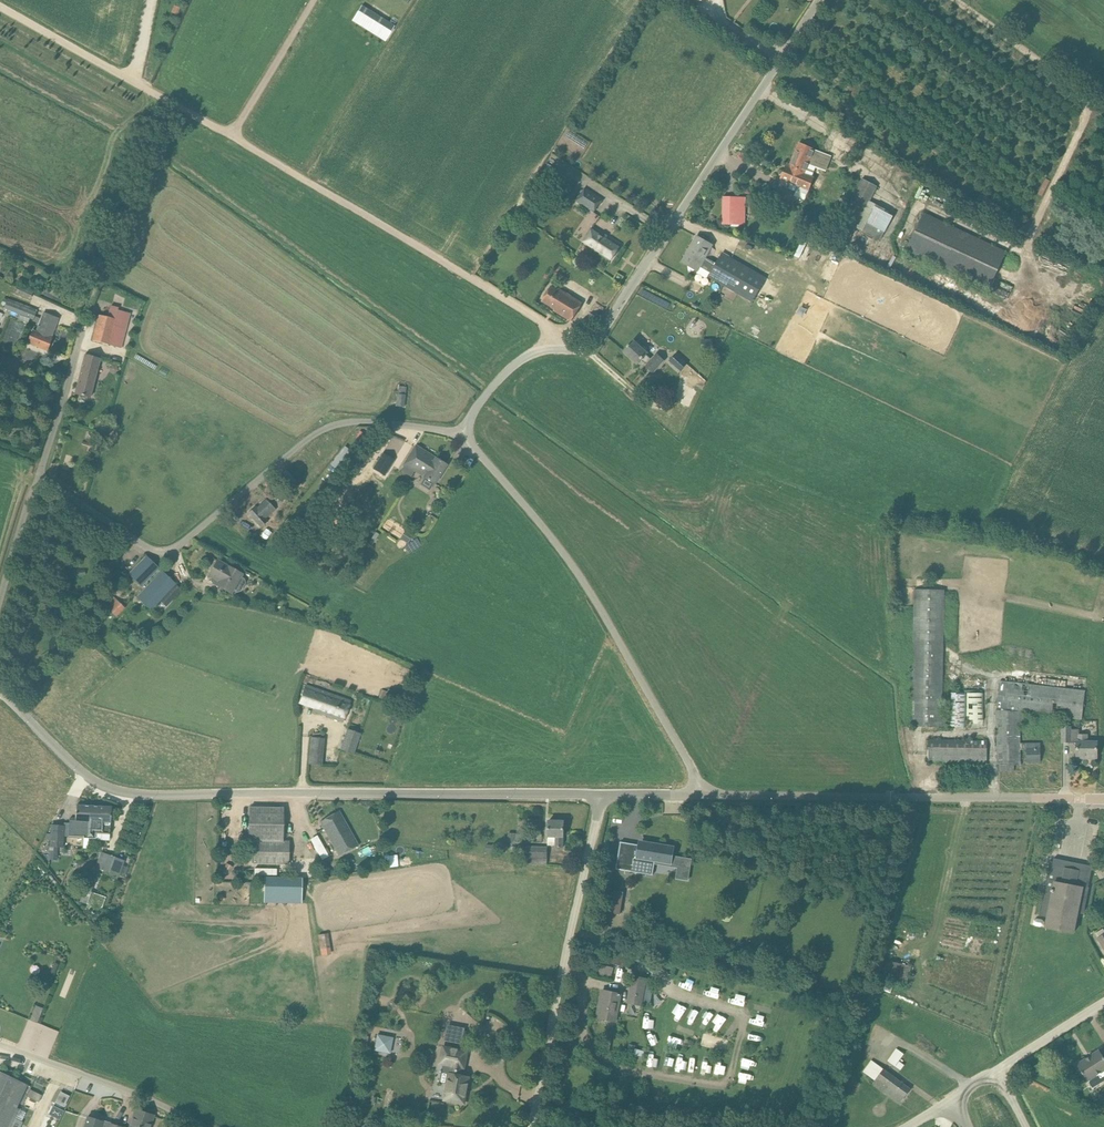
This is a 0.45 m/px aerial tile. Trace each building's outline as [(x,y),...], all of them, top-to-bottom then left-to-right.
[(362,5),(353,21),(385,41),(395,26),(362,5)] [(821,153),(799,143),(790,165),(797,168),(797,169),(803,172),(802,173),(812,177),(816,167),(826,171),(832,156),(821,152),(821,153)] [(790,165),(787,163),(781,179),(782,179),(780,182),(782,185),(786,187),(789,185),(790,183),(798,186),(794,196),(804,200),(808,190),(809,190),(814,178),(812,177),(802,173),(803,172),(797,169),(797,168),(790,165)] [(555,175),(545,169),(539,179),(549,186),(555,175)] [(877,186),(863,179),(832,237),(846,245),(877,186)] [(585,188),(577,201),(595,213),(604,200),(585,188)] [(745,198),(724,197),(724,224),(745,225),(745,198)] [(880,241),(894,216),(883,211),(884,208),(877,205),(876,207),(875,207),(862,231),(880,241)] [(924,214),(907,249),(989,288),(1006,252),(924,214)] [(594,250),(611,261),(622,244),(610,237),(610,238),(593,227),(583,242),(595,249),(594,250)] [(712,245),(707,242),(697,237),(683,262),(698,270),(700,267),(711,273),(709,277),(745,298),(750,288),(757,292),(765,277),(723,253),(716,263),(705,257),(712,245)] [(837,268),(823,261),(817,274),(831,280),(837,268)] [(17,286),(14,292),(30,299),(32,292),(21,287),(21,288),(17,286)] [(572,321),(577,312),(583,303),(559,288),(558,290),(551,286),(542,301),(555,309),(554,310),(572,321)] [(43,312),(40,318),(35,316),(37,310),(8,299),(4,308),(33,320),(32,321),(38,323),(35,332),(31,330),(27,343),(48,351),(52,338),(51,338),(59,318),(43,312)] [(121,348),(128,322),(130,313),(118,309),(115,319),(99,315),(92,340),(121,348)] [(588,336),(600,319),(591,313),(580,330),(588,336)] [(794,317),(789,327),(796,331),(802,321),(794,317)] [(713,339),(705,340),(705,348),(713,348),(713,339)] [(648,353),(642,349),(634,341),(630,345),(629,344),(628,347),(625,351),(638,364),(642,360),(648,365),(646,367),(653,373),(664,360),(657,354),(653,359),(647,354),(648,353)] [(684,344),(669,361),(681,372),(670,383),(678,390),(686,382),(685,381),(689,377),(682,370),(692,360),(690,358),(694,353),(684,344)] [(101,358),(96,357),(85,354),(79,378),(75,394),(90,397),(94,382),(95,382),(101,358)] [(399,386),(397,405),(404,406),(406,387),(399,386)] [(436,458),(416,445),(404,464),(424,477),(420,484),(430,490),(434,483),(435,483),(447,464),(436,457),(436,458)] [(395,460),(383,453),(373,469),(385,476),(395,460)] [(286,488),(290,484),(283,475),(279,479),(286,488)] [(372,490),(365,486),(359,497),(366,501),(372,490)] [(276,509),(275,508),(266,499),(258,507),(256,506),(248,513),(256,521),(261,528),(268,521),(267,520),(276,509)] [(406,530),(388,519),(383,527),(400,539),(406,530)] [(130,574),(142,586),(159,568),(146,556),(130,574)] [(228,566),(227,565),(218,560),(209,575),(215,579),(213,583),(223,588),(232,593),(233,590),(237,592),(241,591),(246,583),(244,579),(241,577),(243,574),(228,565),(228,566)] [(182,590),(175,584),(162,571),(137,597),(151,610),(160,600),(167,606),(182,590)] [(911,727),(947,727),(947,718),(943,718),(945,590),(915,589),(911,727)] [(116,617),(125,608),(114,597),(105,605),(116,617)] [(1000,681),(997,710),(998,765),(1000,765),(1000,770),(1014,771),(1014,765),(1021,765),(1021,749),(1020,749),(1021,743),(1021,723),(1027,723),(1027,713),(1078,719),(1081,719),(1083,719),(1086,691),(1002,682),(1000,681)] [(342,697),(306,685),(300,702),(315,707),(314,710),(327,715),(327,716),(343,721),(347,711),(351,701),(342,697)] [(967,693),(950,692),(950,694),(945,694),(945,708),(949,708),(949,726),(966,726),(967,693)] [(984,693),(967,693),(966,726),(984,726),(984,693)] [(1097,758),(1097,742),(1087,742),(1087,735),(1079,735),(1079,730),(1071,730),(1071,727),(1062,727),(1062,742),(1077,742),(1077,755),(1086,756),(1086,758),(1097,758)] [(354,754),(361,733),(349,728),(341,749),(354,754)] [(310,764),(321,765),(324,738),(312,737),(310,764)] [(987,764),(988,741),(929,739),(928,763),(987,764)] [(1041,762),(1041,744),(1021,743),(1020,749),(1021,749),(1028,749),(1027,762),(1041,762)] [(90,821),(91,805),(77,805),(76,819),(70,818),(69,837),(85,838),(86,821),(90,821)] [(110,834),(111,818),(112,807),(91,805),(90,821),(86,821),(85,838),(95,838),(96,833),(110,834)] [(283,808),(250,807),(249,841),(253,841),(283,841),(283,808)] [(358,846),(344,820),(339,811),(320,821),(339,855),(358,846)] [(556,846),(556,847),(564,847),(564,836),(564,821),(549,821),(549,836),(548,836),(548,846),(556,846)] [(50,846),(49,859),(57,860),(58,847),(63,847),(65,826),(51,825),(51,834),(50,840),(50,846)] [(509,832),(508,841),(523,842),(524,833),(509,832)] [(320,860),(330,856),(321,834),(312,838),(320,860)] [(726,843),(725,849),(733,851),(734,845),(742,846),(742,842),(729,840),(729,844),(726,843)] [(289,841),(253,841),(253,863),(289,863),(289,841)] [(621,843),(616,869),(653,875),(655,864),(670,867),(678,868),(677,872),(676,878),(682,879),(688,880),(690,865),(691,858),(679,856),(676,856),(672,855),(673,851),(673,848),(674,847),(646,843),(645,844),(645,846),(642,845),(640,845),(625,842),(621,842),(621,843)] [(494,845),(486,844),(485,852),(494,853),(494,845)] [(525,847),(524,862),(547,863),(548,848),(525,847)] [(126,860),(114,856),(101,852),(88,888),(85,886),(80,901),(102,909),(106,897),(92,892),(100,869),(109,873),(109,872),(120,876),(126,860)] [(1051,861),(1039,915),(1048,917),(1046,928),(1073,933),(1078,912),(1084,913),(1089,887),(1088,887),(1093,866),(1054,858),(1053,862),(1051,861)] [(227,863),(223,870),(228,874),(233,866),(227,863)] [(266,884),(265,899),(301,900),(301,882),(301,881),(266,880),(266,884)] [(618,897),(607,894),(602,916),(612,918),(618,897)] [(907,985),(911,966),(884,960),(880,979),(907,985)] [(597,964),(596,973),(612,975),(613,966),(597,964)] [(685,985),(687,973),(676,971),(675,983),(685,985)] [(700,987),(702,974),(691,972),(689,985),(700,987)] [(627,1003),(642,1006),(647,978),(632,976),(627,1003)] [(721,978),(716,991),(726,994),(730,981),(721,978)] [(616,1021),(621,994),(603,990),(597,1017),(616,1021)] [(770,993),(768,1002),(777,1004),(780,995),(770,993)] [(314,1013),(314,1023),(329,1023),(329,1014),(314,1013)] [(688,1013),(685,1022),(695,1025),(698,1016),(688,1013)] [(702,1013),(700,1025),(711,1026),(713,1014),(702,1013)] [(727,1019),(725,1030),(736,1033),(739,1022),(727,1019)] [(393,1038),(377,1034),(374,1051),(390,1054),(393,1038)] [(612,1037),(606,1036),(603,1049),(610,1050),(612,1037)] [(468,1051),(444,1047),(441,1063),(453,1066),(452,1073),(450,1073),(445,1100),(464,1104),(470,1077),(461,1075),(462,1068),(464,1068),(468,1051)] [(896,1048),(888,1061),(895,1066),(903,1054),(896,1048)] [(635,1049),(634,1055),(639,1056),(644,1057),(645,1051),(635,1049)] [(1103,1057),(1100,1050),(1077,1064),(1088,1081),(1103,1070),(1103,1057)] [(710,1064),(712,1054),(704,1052),(701,1062),(710,1064)] [(911,1089),(902,1082),(873,1061),(865,1072),(876,1080),(873,1083),(901,1103),(911,1089)] [(0,1072),(0,1126),(12,1126),(20,1109),(16,1107),(22,1095),(27,1085),(15,1079),(12,1070),(3,1073),(0,1072)] [(56,1126),(71,1095),(61,1090),(46,1122),(56,1126)] [(150,1125),(154,1115),(136,1109),(130,1126),(150,1126),(150,1125)] [(83,1126),(110,1126),(111,1124),(112,1122),(87,1115),(83,1126)]
